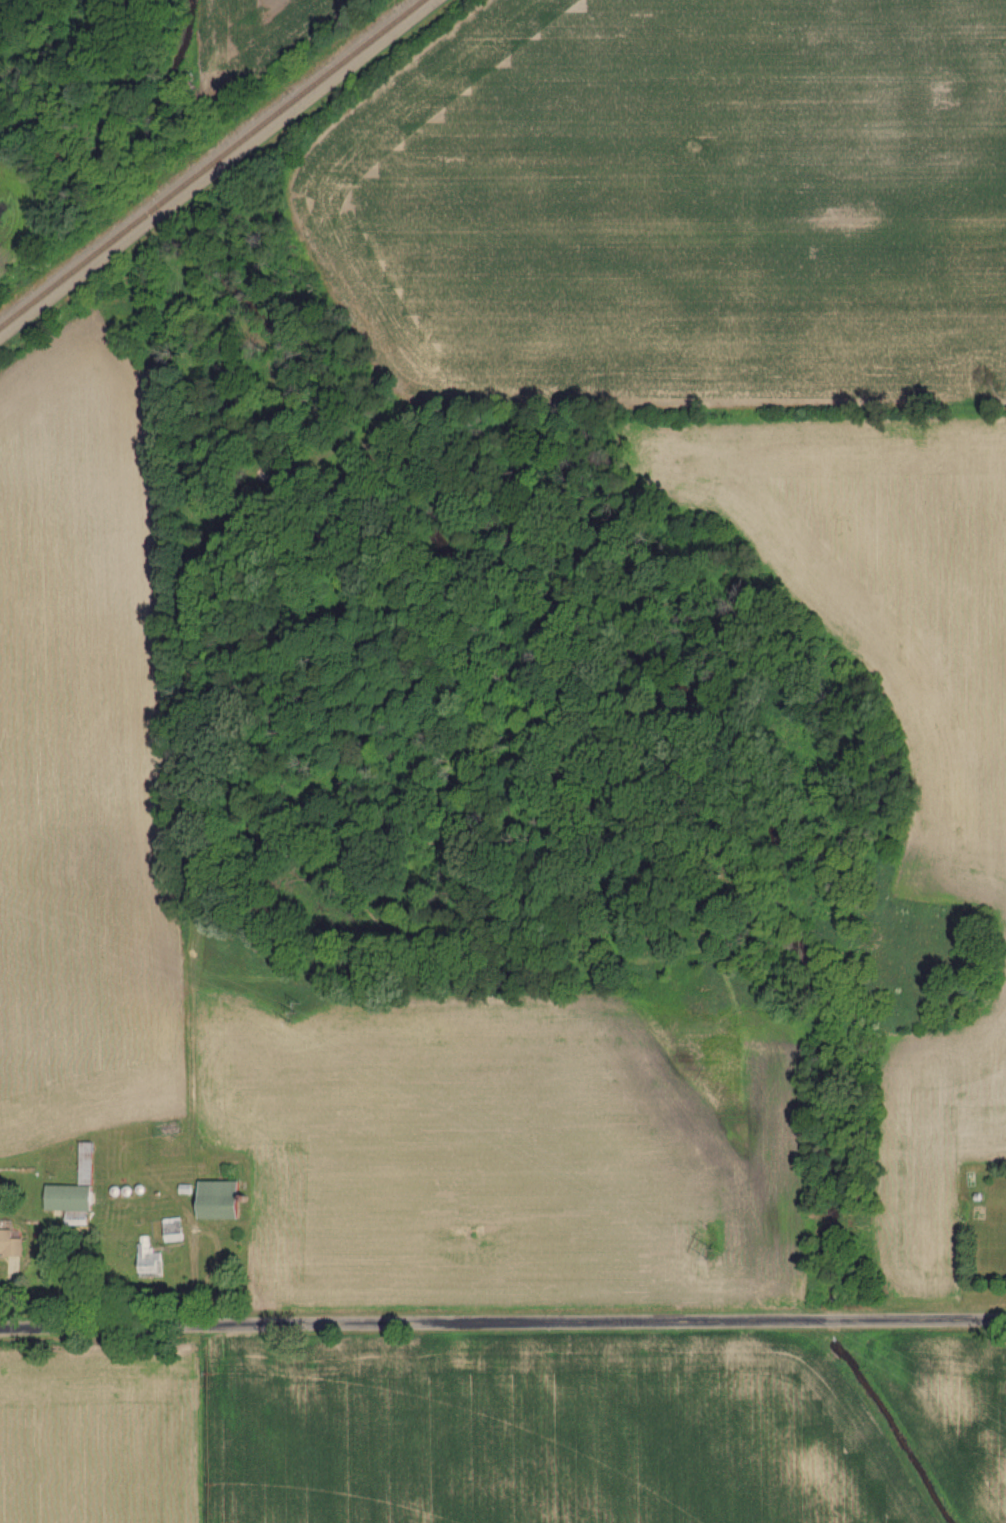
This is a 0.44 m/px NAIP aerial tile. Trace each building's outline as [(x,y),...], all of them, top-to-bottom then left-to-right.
[(48,1187),(48,1211),(68,1212),(68,1225),(88,1226),(88,1214),(93,1214),(95,1143),(81,1142),(80,1187),(48,1187)] [(243,1182),(203,1182),(203,1220),(243,1220),(243,1182)] [(185,1242),(183,1219),(165,1221),(167,1244),(185,1242)] [(0,1231),(0,1258),(25,1258),(25,1238),(15,1238),(15,1231),(0,1231)] [(164,1252),(150,1252),(150,1238),(142,1238),(142,1279),(164,1279),(164,1252)]
